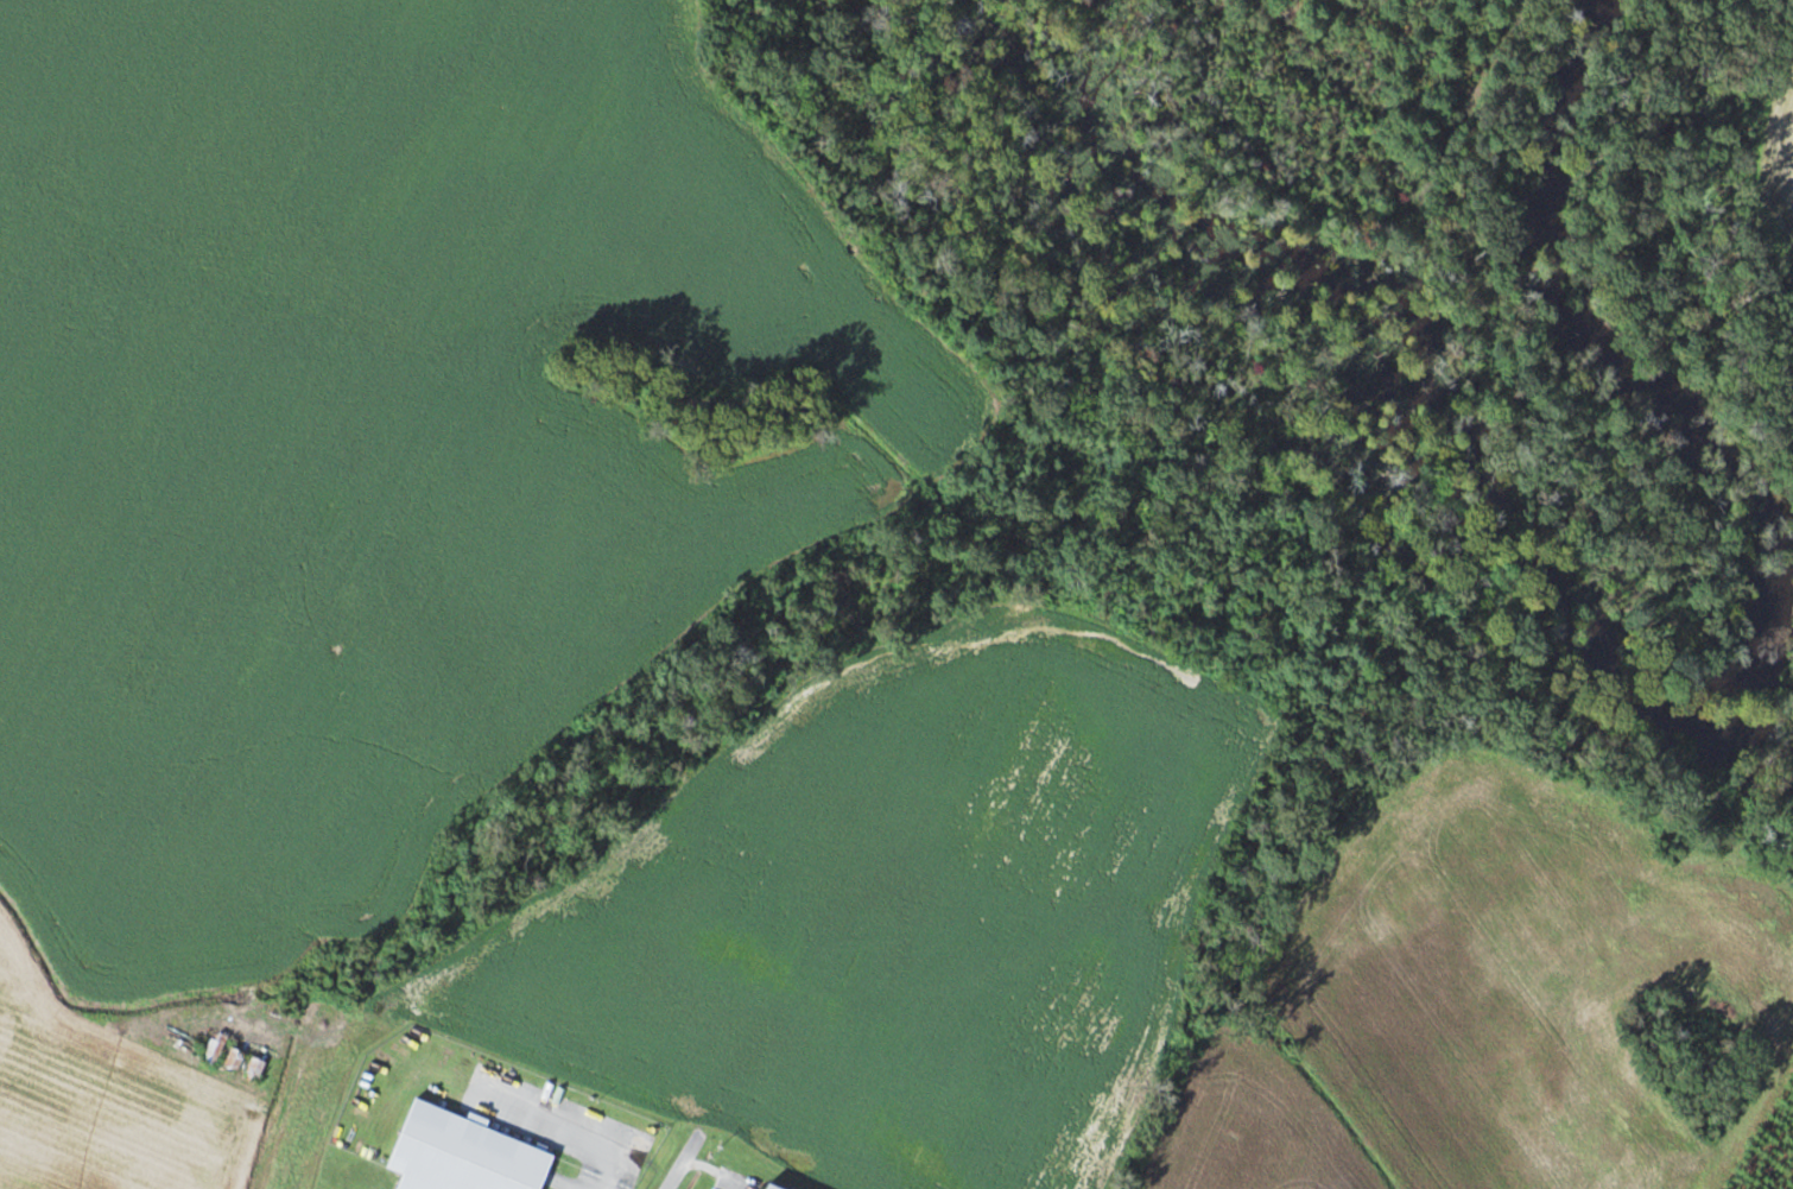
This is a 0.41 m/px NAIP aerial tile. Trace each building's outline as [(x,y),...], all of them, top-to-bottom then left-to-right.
[(229,1035),(216,1029),(203,1062),(217,1067),(229,1035)] [(251,1045),(238,1039),(224,1071),(237,1076),(251,1045)] [(245,1079),(257,1085),(271,1054),(258,1048),(245,1079)] [(553,1154),(486,1130),(489,1121),(470,1115),(469,1119),(413,1099),(388,1170),(403,1175),(398,1188),(541,1188),(553,1154)]
